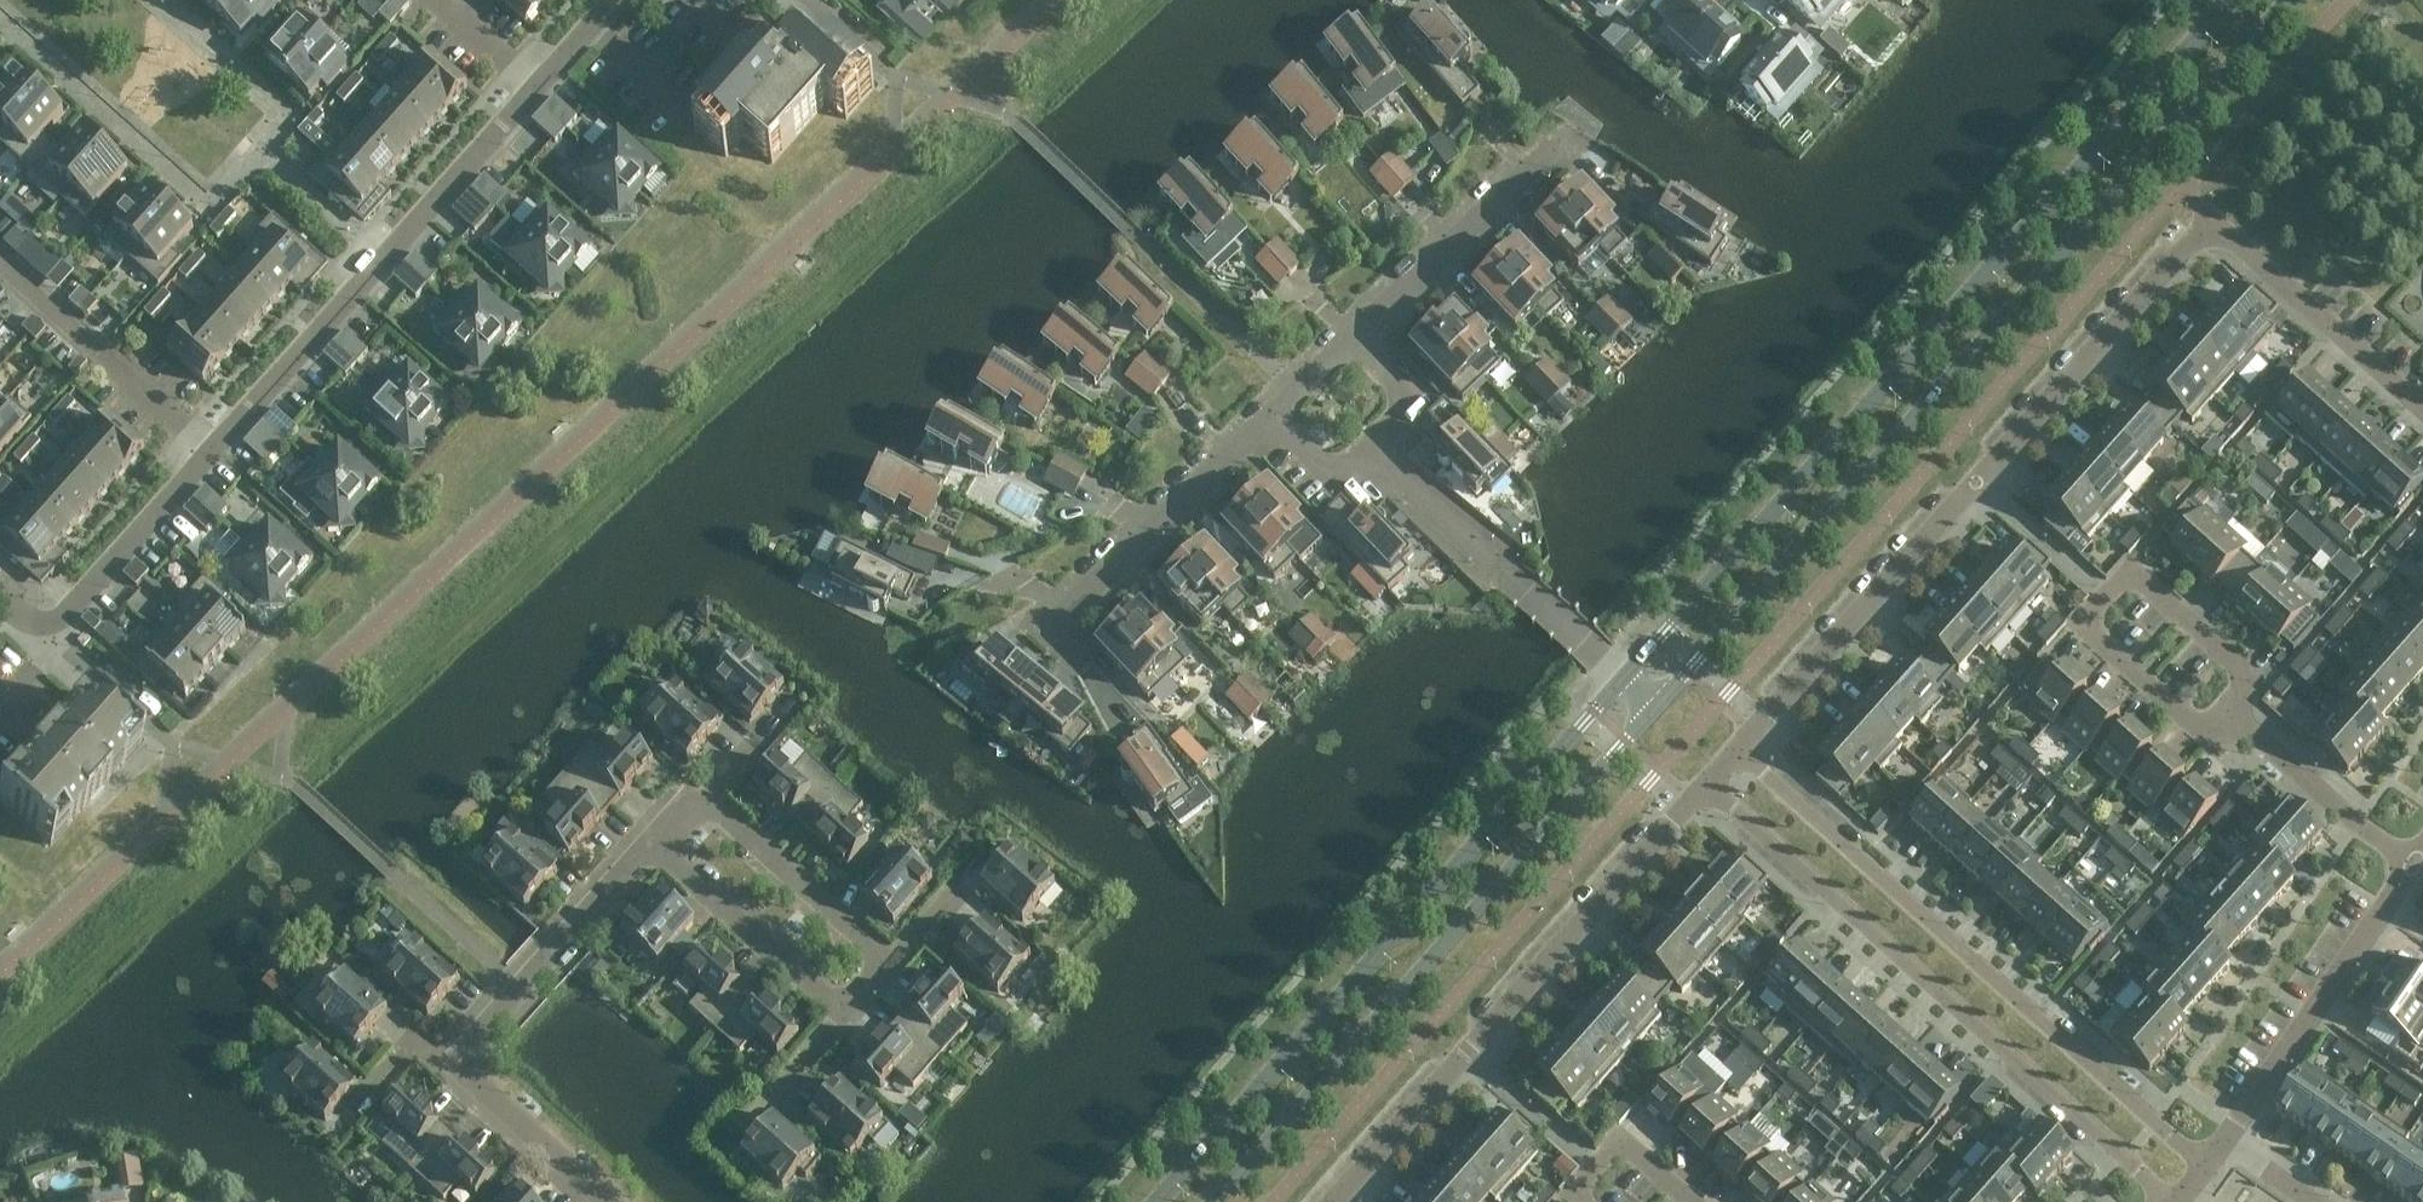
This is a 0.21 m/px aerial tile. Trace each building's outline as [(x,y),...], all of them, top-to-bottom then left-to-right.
[(233,0),(202,0),(219,15),(233,0)] [(281,1),(279,0),(233,0),(219,15),(241,35),(254,21),(259,26),(281,1)] [(375,16),(385,3),(381,0),(364,0),(360,5),(375,16)] [(411,2),(409,0),(392,0),(379,14),(391,25),(411,2)] [(542,0),(502,0),(527,22),(545,2),(542,0)] [(936,0),(891,0),(918,24),(932,8),(931,6),(936,0)] [(1606,9),(1610,4),(1628,20),(1646,0),(1596,0),(1606,9)] [(1693,0),(1671,0),(1658,14),(1676,29),(1671,34),(1707,66),(1712,61),(1718,67),(1740,42),(1693,0)] [(1811,20),(1816,14),(1821,18),(1837,0),(1788,0),(1811,20)] [(288,77),(329,31),(307,12),(301,19),(295,14),(273,39),(279,44),(266,57),(288,77)] [(1472,55),(1433,12),(1424,20),(1418,13),(1396,32),(1463,106),(1480,91),(1459,67),(1472,55)] [(795,17),(786,27),(796,36),(805,26),(795,17)] [(1384,83),(1397,74),(1358,21),(1346,30),(1346,29),(1327,43),(1345,68),(1352,63),(1363,77),(1349,88),(1368,114),(1393,96),(1384,83)] [(769,46),(700,123),(736,145),(748,132),(782,152),(827,102),(835,109),(869,82),(811,30),(784,60),(769,46)] [(1810,74),(1805,70),(1821,53),(1796,30),(1743,90),(1767,112),(1773,106),(1778,110),(1810,74)] [(327,87),(349,63),(323,39),(329,31),(288,77),(310,96),(322,83),(327,87)] [(379,64),(399,43),(391,36),(372,57),(379,64)] [(468,87),(433,56),(416,76),(450,107),(468,87)] [(41,91),(19,71),(0,92),(0,137),(41,91)] [(1344,121),(1313,85),(1303,72),(1291,82),(1290,81),(1272,96),(1293,120),(1299,114),(1311,128),(1307,131),(1318,145),(1333,132),(1331,130),(1335,127),(1335,128),(1344,121)] [(364,82),(356,75),(337,96),(344,103),(364,82)] [(433,126),(450,107),(416,76),(398,95),(433,126)] [(43,134),(64,111),(41,91),(0,137),(0,143),(30,169),(53,143),(43,134)] [(415,146),(433,126),(398,95),(381,115),(415,146)] [(577,117),(555,96),(544,108),(567,129),(577,117)] [(567,129),(544,108),(532,121),(556,142),(567,129)] [(380,186),(336,146),(315,127),(325,116),(318,110),(298,132),(326,157),(309,175),(347,209),(356,199),(374,214),(391,195),(380,186)] [(398,165),(415,146),(381,115),(363,134),(398,165)] [(62,198),(106,149),(84,129),(63,152),(53,143),(30,169),(62,198)] [(1299,175),(1268,141),(1256,129),(1245,139),(1244,138),(1227,154),(1248,176),(1254,171),(1267,184),(1263,187),(1275,200),(1289,187),(1287,185),(1291,182),(1299,175)] [(611,130),(591,152),(639,195),(662,168),(631,140),(627,144),(611,130)] [(1444,132),(1432,139),(1447,161),(1458,154),(1444,132)] [(381,185),(398,165),(363,134),(346,154),(336,145),(336,146),(380,186),(391,195),(392,194),(381,185)] [(85,218),(129,169),(106,149),(62,198),(85,218)] [(639,195),(591,152),(572,173),(606,204),(607,215),(618,214),(619,216),(621,214),(632,214),(632,202),(639,195)] [(1399,160),(1393,153),(1381,163),(1399,183),(1411,173),(1399,160)] [(1399,183),(1381,163),(1370,173),(1388,194),(1399,183)] [(1230,236),(1243,224),(1190,169),(1180,179),(1179,178),(1161,194),(1183,216),(1189,211),(1201,224),(1184,240),(1204,261),(1204,260),(1207,263),(1233,238),(1230,236)] [(508,196),(485,174),(474,187),(497,208),(508,196)] [(1614,218),(1581,184),(1578,186),(1573,181),(1561,192),(1566,198),(1558,205),(1600,249),(1610,260),(1627,243),(1608,223),(1614,218)] [(128,257),(172,208),(149,187),(105,236),(128,257)] [(486,220),(497,208),(474,187),(463,199),(486,220)] [(39,217),(11,191),(0,203),(0,204),(27,229),(39,217)] [(1725,225),(1710,215),(1677,193),(1667,209),(1655,201),(1643,220),(1711,265),(1727,241),(1719,236),(1725,225)] [(486,220),(463,199),(452,210),(475,231),(486,220)] [(1600,249),(1558,205),(1547,216),(1552,222),(1543,231),(1579,269),(1600,249)] [(183,259),(174,251),(194,228),(172,208),(128,257),(160,285),(183,259)] [(593,246),(561,218),(557,222),(541,208),(522,230),(569,272),(593,246)] [(227,226),(236,215),(229,209),(220,220),(227,226)] [(302,259),(311,248),(274,215),(247,245),(256,254),(291,285),(302,295),(320,275),(302,259)] [(217,237),(227,226),(220,220),(210,230),(217,237)] [(569,272),(522,230),(502,251),(536,282),(537,293),(548,292),(550,294),(551,292),(562,292),(562,280),(569,272)] [(26,239),(19,233),(9,244),(14,252),(26,239)] [(26,239),(14,252),(23,256),(33,246),(26,239)] [(1301,265),(1278,239),(1266,250),(1282,268),(1289,276),(1301,265)] [(1550,278),(1518,244),(1495,265),(1537,309),(1547,320),(1564,304),(1545,284),(1550,278)] [(1683,272),(1659,247),(1648,257),(1672,282),(1683,272)] [(1266,250),(1255,260),(1262,268),(1271,278),(1282,268),(1266,250)] [(199,252),(189,262),(196,269),(206,258),(199,252)] [(415,252),(404,264),(427,285),(438,273),(415,252)] [(275,302),(291,285),(256,254),(241,271),(275,302)] [(187,279),(196,269),(189,262),(180,273),(187,279)] [(416,297),(427,285),(404,264),(393,277),(416,297)] [(1174,309),(1128,265),(1117,276),(1116,275),(1100,292),(1123,313),(1129,307),(1142,319),(1138,323),(1151,335),(1164,321),(1162,319),(1166,316),(1174,309)] [(1537,309),(1495,265),(1484,276),(1489,282),(1480,291),(1516,329),(1537,309)] [(258,322),(275,302),(241,271),(223,291),(258,322)] [(492,296),(488,300),(468,283),(450,304),(453,307),(452,308),(499,350),(523,324),(492,296)] [(2234,294),(2220,310),(2214,317),(2254,353),(2275,329),(2274,328),(2267,321),(2270,317),(2271,317),(2278,308),(2254,287),(2246,296),(2247,296),(2243,301),(2235,293),(2234,295),(2234,294)] [(88,314),(98,303),(84,291),(74,302),(79,310),(88,314)] [(164,291),(154,301),(161,308),(171,297),(164,291)] [(240,342),(258,322),(223,291),(205,311),(240,342)] [(1632,322),(1609,297),(1597,308),(1621,333),(1632,322)] [(152,318),(161,308),(154,301),(145,312),(152,318)] [(1487,338),(1455,304),(1434,324),(1485,378),(1501,364),(1482,343),(1487,338)] [(499,350),(452,308),(433,329),(467,360),(467,371),(478,370),(480,372),(481,370),(492,369),(492,358),(499,350)] [(1597,308),(1586,319),(1610,343),(1621,333),(1597,308)] [(222,362),(240,342),(205,311),(187,331),(222,362)] [(1119,353),(1077,320),(1070,313),(1060,325),(1059,324),(1045,343),(1069,362),(1074,355),(1088,366),(1085,371),(1099,382),(1111,366),(1109,365),(1112,361),(1113,361),(1119,353)] [(2254,353),(2214,317),(2193,340),(2234,376),(2254,353)] [(46,330),(41,322),(32,318),(22,328),(36,341),(46,330)] [(1485,378),(1434,324),(1420,336),(1426,342),(1416,351),(1463,400),(1485,378)] [(368,351),(345,330),(334,342),(357,363),(368,351)] [(222,362),(187,331),(169,351),(204,382),(222,362)] [(2234,376),(2193,340),(2173,362),(2213,398),(2234,376)] [(357,363),(334,342),(323,355),(347,375),(357,363)] [(1172,375),(1145,353),(1135,365),(1162,387),(1172,375)] [(1056,392),(1023,370),(1003,357),(995,369),(994,368),(981,388),(1007,405),(1012,398),(1027,408),(1024,412),(1038,422),(1049,406),(1047,404),(1050,400),(1051,401),(1056,392)] [(76,376),(88,363),(79,359),(69,370),(76,376)] [(1571,384),(1548,360),(1536,370),(1560,395),(1571,384)] [(2285,360),(2275,372),(2284,380),(2294,368),(2285,360)] [(2213,398),(2173,362),(2153,385),(2152,386),(2160,393),(2149,406),(2173,427),(2184,415),(2191,421),(2192,422),(2213,398)] [(453,402),(422,374),(418,378),(402,364),(382,385),(429,428),(453,402)] [(1135,365),(1125,377),(1152,399),(1162,387),(1135,365)] [(1560,395),(1536,370),(1525,381),(1549,405),(1555,399),(1560,395)] [(2274,391),(2284,380),(2275,372),(2265,383),(2274,391)] [(2296,438),(2332,398),(2309,378),(2308,377),(2294,393),(2290,390),(2276,405),(2280,409),(2278,411),(2301,431),(2295,437),(2296,438)] [(429,428),(382,385),(363,407),(397,438),(398,449),(409,448),(410,450),(411,448),(423,447),(422,436),(429,428)] [(69,397),(59,408),(66,414),(76,404),(69,397)] [(9,398),(6,401),(0,407),(0,454),(32,418),(9,398)] [(2319,459),(2355,418),(2332,398),(2296,438),(2319,459)] [(1481,439),(1445,400),(1428,416),(1450,439),(1437,451),(1440,455),(1439,458),(1438,460),(1439,462),(1440,465),(1442,466),(1445,467),(1447,466),(1449,465),(1477,494),(1486,485),(1492,492),(1513,472),(1506,464),(1481,439)] [(2173,427),(2149,406),(2138,418),(2130,411),(2129,412),(2109,434),(2143,465),(2164,441),(2162,439),(2173,427)] [(2234,417),(2244,425),(2254,414),(2244,406),(2234,417)] [(56,425),(66,414),(59,408),(49,419),(56,425)] [(299,429),(276,408),(265,420),(288,441),(299,429)] [(1000,451),(1005,442),(949,411),(942,424),(941,423),(929,444),(957,459),(961,451),(976,460),(974,465),(989,473),(999,456),(996,455),(999,451),(1000,451)] [(127,469),(145,448),(110,417),(92,437),(127,469)] [(2341,479),(2377,438),(2355,418),(2319,459),(2341,479)] [(288,441),(265,420),(244,443),(267,464),(277,453),(288,441)] [(1517,453),(1493,428),(1481,439),(1506,464),(1517,453)] [(2143,465),(2109,434),(2089,457),(2129,493),(2130,492),(2129,491),(2128,492),(2123,487),(2143,465)] [(34,437),(24,447),(31,453),(41,443),(34,437)] [(109,488),(127,469),(92,437),(74,457),(109,488)] [(2259,446),(2249,437),(2237,450),(2247,459),(2259,446)] [(2365,499),(2400,459),(2377,438),(2341,479),(2365,499)] [(2219,451),(2210,443),(2203,451),(2211,459),(2219,451)] [(22,464),(31,453),(24,447),(15,458),(22,464)] [(360,506),(383,479),(352,452),(348,456),(340,448),(320,470),(360,506)] [(1078,465),(1059,455),(1051,468),(1070,479),(1078,465)] [(2252,465),(2263,475),(2272,466),(2261,456),(2252,465)] [(92,508),(109,488),(74,457),(57,477),(92,508)] [(2129,493),(2089,457),(2068,480),(2109,516),(2129,493)] [(2400,459),(2365,499),(2365,500),(2371,494),(2394,514),(2396,512),(2400,515),(2414,500),(2410,496),(2422,481),(2422,479),(2400,459)] [(944,490),(901,468),(887,461),(881,473),(879,473),(868,494),(896,508),(900,501),(916,509),(913,514),(929,522),(938,505),(936,504),(938,499),(939,500),(944,490)] [(2282,475),(2272,466),(2263,475),(2274,484),(2282,475)] [(1070,479),(1051,468),(1044,481),(1063,492),(1070,479)] [(352,514),(360,506),(320,470),(301,492),(327,516),(328,527),(339,526),(340,528),(342,526),(353,525),(352,514)] [(2246,484),(2256,494),(2265,485),(2254,475),(2246,484)] [(74,528),(92,508),(57,477),(39,497),(74,528)] [(2109,516),(2068,480),(2048,502),(2049,503),(2047,504),(2055,511),(2052,515),(2051,515),(2043,523),(2067,545),(2075,537),(2075,536),(2078,532),(2086,539),(2087,540),(2109,516)] [(1322,541),(1267,483),(1246,502),(1288,546),(1298,557),(1301,561),(1322,541)] [(2275,495),(2265,485),(2256,494),(2268,504),(2275,495)] [(229,507),(206,486),(194,499),(217,519),(229,507)] [(2160,500),(2170,508),(2180,497),(2170,489),(2160,500)] [(2317,506),(2306,496),(2298,505),(2308,515),(2317,506)] [(58,546),(74,528),(39,497),(23,515),(58,546)] [(217,519),(194,499),(183,511),(206,531),(217,519)] [(1412,556),(1384,527),(1386,525),(1386,522),(1386,520),(1384,518),(1382,516),(1380,516),(1377,516),(1375,517),(1371,513),(1358,526),(1349,516),(1353,512),(1341,499),(1320,519),(1389,591),(1410,571),(1403,564),(1412,556)] [(1288,546),(1246,502),(1233,515),(1238,521),(1229,530),(1275,579),(1298,557),(1288,546)] [(2201,515),(2188,504),(2162,533),(2175,544),(2172,548),(2192,566),(2225,529),(2205,511),(2201,515)] [(58,546),(23,515),(14,506),(0,521),(0,548),(24,570),(34,560),(51,576),(69,556),(58,546)] [(2352,531),(2366,513),(2357,506),(2342,523),(2352,531)] [(2321,526),(2332,536),(2340,527),(2328,517),(2321,526)] [(2139,523),(2129,535),(2139,543),(2149,531),(2139,523)] [(2407,523),(2397,534),(2406,542),(2416,531),(2407,523)] [(290,584),(314,557),(282,529),(278,534),(270,526),(251,547),(244,541),(243,542),(290,584)] [(2350,536),(2340,527),(2332,536),(2342,545),(2350,536)] [(2225,529),(2192,566),(2212,584),(2216,581),(2228,592),(2254,563),(2242,552),(2246,547),(2225,529)] [(2310,542),(2322,552),(2329,543),(2319,534),(2310,542)] [(2396,553),(2406,542),(2397,534),(2387,545),(2396,553)] [(946,560),(951,546),(918,535),(913,549),(937,557),(946,560)] [(2129,554),(2139,543),(2129,535),(2120,546),(2129,554)] [(283,592),(290,584),(243,542),(223,563),(257,594),(258,605),(269,604),(271,605),(272,604),(283,603),(283,592)] [(2051,564),(2027,542),(2015,555),(2008,548),(1986,572),(2027,608),(2048,584),(2040,576),(2051,564)] [(916,579),(842,543),(829,569),(838,573),(833,584),(885,610),(893,593),(906,599),(916,579)] [(1236,577),(1204,543),(1181,564),(1223,608),(1233,619),(1250,603),(1231,582),(1236,577)] [(2340,553),(2329,543),(2322,552),(2333,561),(2340,553)] [(913,549),(907,566),(932,574),(937,557),(913,549)] [(143,579),(149,572),(136,561),(130,568),(143,579)] [(1386,589),(1362,563),(1349,576),(1373,601),(1386,589)] [(2266,573),(2254,563),(2228,592),(2240,602),(2237,606),(2257,624),(2290,587),(2270,569),(2266,573)] [(1223,608),(1181,564),(1170,575),(1175,581),(1165,590),(1202,628),(1223,608)] [(143,579),(130,568),(124,575),(137,586),(143,579)] [(2388,576),(2379,568),(2369,579),(2379,587),(2388,576)] [(2027,608),(1986,572),(1966,595),(2006,631),(2027,608)] [(246,631),(223,610),(232,600),(205,577),(177,609),(226,653),(246,631)] [(2369,598),(2379,587),(2369,579),(2360,590),(2369,598)] [(2416,586),(2414,588),(2421,594),(2405,611),(2422,628),(2422,592),(2416,586)] [(2290,587),(2257,624),(2277,642),(2281,639),(2294,650),(2320,621),(2307,610),(2311,605),(2290,587)] [(2006,631),(1966,595),(1946,617),(1986,653),(2006,631)] [(1162,636),(1167,631),(1141,603),(1119,623),(1171,677),(1187,662),(1162,636)] [(2354,617),(2344,608),(2335,619),(2344,627),(2354,617)] [(226,653),(177,609),(157,631),(207,675),(226,653)] [(2405,611),(2387,631),(2422,663),(2422,628),(2405,611)] [(101,625),(89,614),(82,621),(95,632),(101,625)] [(1335,639),(1312,615),(1301,625),(1317,642),(1324,650),(1335,639)] [(2057,615),(2047,626),(2056,634),(2066,623),(2057,615)] [(1986,653),(1946,617),(1924,641),(1933,648),(1922,660),(1945,682),(1956,669),(1959,671),(1979,649),(1985,654),(1986,653)] [(2335,638),(2344,627),(2335,619),(2325,630),(2335,638)] [(1171,677),(1119,623),(1106,635),(1112,641),(1102,650),(1149,699),(1171,677)] [(2047,645),(2056,634),(2047,626),(2037,637),(2047,645)] [(207,675),(157,631),(128,663),(155,686),(163,677),(186,697),(207,675)] [(2387,631),(2370,651),(2410,687),(2422,672),(2422,663),(2387,631)] [(84,634),(77,641),(84,647),(91,640),(84,634)] [(1313,660),(1324,650),(1317,642),(1306,653),(1313,660)] [(1040,680),(1001,648),(993,657),(980,647),(959,664),(987,687),(991,681),(1015,701),(1000,720),(1005,725),(1040,680)] [(2318,656),(2309,648),(2300,658),(2309,666),(2318,656)] [(784,687),(743,650),(727,668),(720,662),(704,680),(752,723),(784,687)] [(2410,687),(2370,651),(2369,651),(2375,657),(2359,676),(2393,706),(2410,687)] [(2299,677),(2309,666),(2300,658),(2290,669),(2299,677)] [(2052,722),(2085,685),(2065,667),(2061,670),(2048,659),(2022,688),(2035,699),(2031,704),(2052,722)] [(1945,682),(1922,660),(1911,673),(1903,665),(1881,689),(1922,725),(1943,701),(1935,694),(1945,682)] [(2007,672),(2016,680),(2026,668),(2016,660),(2007,672)] [(1272,699),(1249,674),(1237,685),(1261,710),(1272,699)] [(2393,706),(2359,676),(2341,695),(2375,725),(2376,725),(2393,706)] [(2291,685),(2282,677),(2272,688),(2281,696),(2291,685)] [(1092,729),(1070,711),(1073,707),(1040,680),(1005,725),(1009,729),(1025,709),(1049,729),(1044,734),(1070,756),(1092,729)] [(720,723),(677,684),(645,720),(688,759),(720,723)] [(1237,685),(1226,696),(1250,721),(1261,710),(1237,685)] [(2086,686),(2085,685),(2052,722),(2053,723),(2057,719),(2068,728),(2064,733),(2084,751),(2118,714),(2097,696),(2094,699),(2083,690),(2086,686)] [(1922,725),(1881,689),(1861,712),(1902,748),(1902,747),(1896,741),(1915,720),(1921,726),(1922,725)] [(2385,732),(2376,725),(2375,725),(2341,695),(2340,696),(2342,698),(2326,716),(2366,752),(2385,732)] [(125,763),(117,756),(133,739),(86,697),(0,793),(0,801),(43,839),(58,822),(66,828),(125,763)] [(1902,748),(1861,712),(1841,734),(1881,771),(1902,748)] [(2117,780),(2150,743),(2130,724),(2127,728),(2116,719),(2119,715),(2118,714),(2084,751),(2086,752),(2090,748),(2101,757),(2096,762),(2117,780)] [(2366,752),(2326,716),(2307,738),(2313,743),(2311,747),(2327,760),(2329,757),(2347,774),(2366,752)] [(1188,786),(1166,755),(1168,754),(1148,727),(1133,738),(1142,749),(1121,764),(1155,811),(1165,804),(1180,824),(1210,802),(1211,803),(1213,801),(1197,780),(1188,786)] [(1881,771),(1841,734),(1820,758),(1827,765),(1816,778),(1840,800),(1851,787),(1854,789),(1874,766),(1880,772),(1881,771)] [(609,809),(653,759),(630,739),(611,760),(592,744),(568,772),(609,809)] [(2009,747),(2021,757),(2028,749),(2017,739),(2009,747)] [(1933,754),(1942,763),(1952,751),(1943,743),(1933,754)] [(2149,809),(2183,772),(2162,753),(2159,757),(2148,747),(2152,744),(2150,743),(2117,780),(2118,781),(2122,777),(2133,786),(2129,791),(2149,809)] [(1991,757),(2002,766),(2010,758),(1999,748),(1991,757)] [(2039,758),(2028,749),(2021,757),(2031,767),(2039,758)] [(1209,759),(1202,752),(1191,762),(1198,770),(1209,759)] [(798,822),(835,781),(808,756),(792,774),(775,759),(754,783),(798,822)] [(2021,767),(2010,758),(2002,766),(2013,776),(2021,767)] [(570,853),(609,809),(568,772),(543,800),(561,816),(546,832),(570,853)] [(2184,773),(2183,772),(2149,809),(2151,810),(2155,806),(2166,815),(2161,820),(2183,839),(2216,802),(2195,782),(2192,786),(2181,776),(2184,773)] [(1911,797),(1921,786),(1912,778),(1902,789),(1911,797)] [(1934,842),(1970,802),(1946,780),(1938,789),(1935,786),(1921,801),(1925,805),(1910,821),(1934,842)] [(869,843),(847,824),(863,806),(835,781),(798,822),(848,867),(869,843)] [(2246,784),(2236,795),(2245,803),(2255,792),(2246,784)] [(2055,798),(2045,788),(2037,797),(2048,807),(2055,798)] [(1901,808),(1911,797),(1902,789),(1892,800),(1901,808)] [(2082,797),(2074,806),(2085,816),(2093,807),(2082,797)] [(2306,816),(2291,802),(2288,804),(2282,799),(2263,819),(2303,855),(2322,835),(2304,818),(2306,816)] [(1957,863),(1993,822),(1992,821),(1986,828),(1965,809),(1971,803),(1970,802),(1934,842),(1935,843),(1957,863)] [(2229,803),(2218,815),(2227,823),(2238,811),(2229,803)] [(2059,818),(2070,827),(2078,819),(2067,809),(2059,818)] [(1869,823),(1876,830),(1886,820),(1879,814),(1869,823)] [(2218,833),(2227,823),(2218,815),(2209,825),(2218,833)] [(2089,828),(2078,819),(2070,827),(2081,837),(2089,828)] [(2286,875),(2287,873),(2303,855),(2263,819),(2263,820),(2269,826),(2252,845),(2286,875)] [(1980,883),(2016,843),(1993,822),(1957,863),(1980,883)] [(2107,835),(2118,844),(2126,836),(2115,826),(2107,835)] [(557,871),(553,867),(561,859),(529,830),(521,838),(514,832),(482,868),(525,907),(557,871)] [(2137,845),(2126,836),(2118,844),(2129,854),(2137,845)] [(2194,842),(2183,854),(2193,862),(2203,851),(2194,842)] [(2002,903),(2032,869),(2011,850),(2017,843),(2016,843),(1980,883),(2002,903)] [(2275,900),(2293,881),(2294,879),(2287,873),(2286,875),(2252,845),(2251,846),(2258,852),(2241,870),(2275,900)] [(933,881),(897,848),(858,892),(894,924),(933,881)] [(1055,885),(1014,848),(982,884),(1023,921),(1055,885)] [(2105,858),(2116,868),(2124,859),(2113,849),(2105,858)] [(2183,873),(2193,862),(2183,854),(2174,864),(2183,873)] [(1733,871),(1725,864),(1704,888),(1745,924),(1745,923),(1739,917),(1759,894),(1757,892),(1769,879),(1745,858),(1733,871)] [(2135,869),(2124,859),(2116,868),(2127,878),(2135,869)] [(2025,923),(2061,883),(2060,882),(2055,889),(2032,869),(2002,903),(2025,923)] [(2258,920),(2275,900),(2241,870),(2225,888),(2218,883),(2217,884),(2258,920)] [(2048,944),(2084,904),(2061,883),(2025,923),(2048,944)] [(2240,939),(2258,920),(2217,884),(2200,903),(2240,939)] [(2173,894),(2163,886),(2153,897),(2162,906),(2173,894)] [(1745,924),(1704,888),(1684,910),(1724,947),(1745,924)] [(658,963),(695,922),(659,890),(622,931),(658,963)] [(2240,939),(2200,903),(2182,923),(2222,959),(2224,958),(2240,939)] [(2108,925),(2084,904),(2048,944),(2072,965),(2086,949),(2090,952),(2104,937),(2101,934),(2108,925)] [(2146,906),(2136,917),(2145,925),(2155,914),(2146,906)] [(1724,947),(1684,910),(1664,933),(1704,969),(1724,947)] [(2136,936),(2145,925),(2136,917),(2126,927),(2136,936)] [(955,954),(998,993),(1031,957),(987,918),(955,954)] [(2212,984),(2229,965),(2230,964),(2224,958),(2222,959),(2182,923),(2181,925),(2194,936),(2178,954),(2212,984)] [(1775,931),(1765,942),(1774,950),(1784,939),(1775,931)] [(1704,969),(1664,933),(1642,957),(1650,964),(1639,976),(1663,998),(1674,986),(1682,993),(1704,969)] [(460,979),(425,947),(417,941),(401,959),(394,953),(378,971),(428,1015),(460,979)] [(1764,961),(1774,950),(1765,942),(1756,953),(1764,961)] [(2112,944),(2101,956),(2110,964),(2121,953),(2112,944)] [(752,989),(705,947),(684,971),(706,990),(690,1008),(715,1030),(752,989)] [(1786,1008),(1822,968),(1798,947),(1784,963),(1780,959),(1766,975),(1770,978),(1762,987),(1786,1008)] [(591,952),(578,967),(588,975),(600,960),(591,952)] [(2194,1004),(2212,984),(2178,954),(2160,974),(2194,1004)] [(2101,975),(2110,964),(2101,956),(2091,967),(2101,975)] [(2395,959),(2377,984),(2422,1015),(2422,978),(2395,959)] [(1809,1028),(1845,988),(1822,968),(1786,1008),(1809,1028)] [(968,1026),(950,1010),(965,994),(941,973),(899,1020),(941,1056),(968,1026)] [(386,1008),(347,974),(315,1009),(356,1047),(373,1028),(371,1025),(386,1008)] [(2177,1023),(2178,1022),(2194,1004),(2160,974),(2143,993),(2177,1023)] [(2084,975),(2074,986),(2083,994),(2093,983),(2084,975)] [(1663,998),(1639,976),(1628,988),(1620,981),(1599,1005),(1640,1041),(1661,1017),(1653,1009),(1663,998)] [(1725,987),(1734,995),(1743,985),(1734,977),(1725,987)] [(2377,984),(2377,985),(2388,993),(2372,1017),(2401,1037),(2391,1051),(2420,1071),(2422,1067),(2422,1015),(2377,984)] [(1831,1049),(1868,1008),(1845,988),(1809,1028),(1831,1049)] [(799,1031),(752,989),(715,1030),(740,1053),(756,1035),(778,1054),(799,1031)] [(2186,1030),(2178,1022),(2177,1023),(2143,993),(2142,994),(2144,996),(2127,1015),(2168,1051),(2186,1030)] [(1640,1041),(1599,1005),(1579,1028),(1619,1064),(1640,1041)] [(1854,1069),(1890,1029),(1868,1008),(1831,1049),(1854,1069)] [(2149,1071),(2168,1051),(2127,1015),(2109,1035),(2115,1041),(2113,1044),(2129,1057),(2131,1054),(2149,1071)] [(941,1056),(899,1020),(857,1067),(881,1088),(896,1071),(914,1087),(941,1056)] [(1742,1036),(1753,1045),(1760,1036),(1750,1027),(1742,1036)] [(1619,1064),(1579,1028),(1559,1051),(1599,1087),(1619,1064)] [(1882,1083),(1913,1049),(1890,1029),(1854,1069),(1855,1070),(1861,1064),(1882,1083)] [(1771,1046),(1760,1036),(1753,1045),(1764,1055),(1771,1046)] [(2355,1051),(2340,1041),(2333,1051),(2349,1061),(2355,1051)] [(358,1084),(315,1045),(298,1064),(292,1058),(277,1075),(326,1120),(358,1084)] [(1735,1056),(1745,1065),(1753,1056),(1742,1047),(1735,1056)] [(1906,1103),(1936,1069),(1913,1049),(1882,1083),(1906,1103)] [(1599,1087),(1559,1051),(1537,1074),(1545,1081),(1533,1094),(1558,1116),(1569,1103),(1578,1111),(1593,1093),(1599,1087)] [(2364,1072),(2371,1062),(2355,1051),(2349,1061),(2364,1072)] [(1764,1066),(1753,1056),(1745,1065),(1756,1075),(1764,1066)] [(1682,1136),(1716,1098),(1715,1098),(1724,1087),(1692,1058),(1649,1106),(1670,1125),(1673,1121),(1684,1131),(1681,1135),(1682,1136)] [(1669,1067),(1660,1060),(1651,1070),(1660,1078),(1669,1067)] [(2302,1129),(2333,1084),(2307,1066),(2276,1111),(2282,1115),(2281,1117),(2286,1120),(2287,1119),(2302,1129)] [(1788,1076),(1798,1086),(1806,1077),(1795,1068),(1788,1076)] [(1958,1090),(1936,1069),(1906,1103),(1929,1125),(1931,1122),(1935,1126),(1949,1111),(1945,1107),(1959,1091),(1958,1090)] [(2383,1085),(2399,1095),(2406,1086),(2390,1075),(2383,1085)] [(1817,1087),(1806,1077),(1798,1086),(1809,1096),(1817,1087)] [(1984,1113),(2005,1089),(1992,1078),(1971,1102),(1980,1110),(1984,1113)] [(868,1138),(874,1144),(884,1153),(899,1135),(840,1082),(808,1118),(851,1157),(868,1138)] [(2327,1146),(2358,1101),(2333,1084),(2302,1129),(2327,1146)] [(1797,1095),(1786,1085),(1778,1094),(1789,1104),(1797,1095)] [(2421,1096),(2406,1086),(2399,1095),(2415,1106),(2421,1096)] [(414,1172),(451,1131),(404,1089),(383,1112),(399,1127),(383,1145),(414,1172)] [(1629,1094),(1620,1105),(1629,1113),(1638,1102),(1629,1094)] [(1736,1117),(1716,1098),(1682,1136),(1703,1154),(1706,1151),(1717,1160),(1713,1164),(1715,1165),(1748,1127),(1747,1126),(1743,1131),(1732,1121),(1736,1117)] [(1829,1098),(1821,1106),(1832,1116),(1840,1107),(1829,1098)] [(2352,1163),(2383,1118),(2358,1101),(2327,1146),(2352,1163)] [(1619,1124),(1629,1113),(1620,1105),(1610,1116),(1619,1124)] [(1964,1110),(1954,1121),(1963,1129),(1973,1118),(1964,1110)] [(1541,1134),(1517,1112),(1505,1125),(1498,1118),(1477,1142),(1517,1178),(1538,1154),(1530,1147),(1541,1134)] [(822,1160),(774,1116),(742,1152),(783,1190),(800,1171),(806,1177),(822,1160)] [(2377,1181),(2408,1135),(2383,1118),(2352,1163),(2377,1181)] [(1953,1140),(1963,1129),(1954,1121),(1944,1132),(1953,1140)] [(2055,1140),(2058,1137),(2042,1123),(2022,1146),(2016,1140),(2015,1141),(2055,1177),(2074,1157),(2055,1140)] [(1747,1194),(1780,1156),(1779,1155),(1775,1160),(1764,1150),(1769,1146),(1748,1127),(1715,1165),(1735,1183),(1738,1180),(1749,1189),(1746,1193),(1747,1194)] [(1856,1137),(1867,1147),(1874,1138),(1864,1128),(1856,1137)] [(498,1173),(451,1131),(414,1172),(444,1200),(460,1181),(477,1196),(498,1173)] [(1832,1142),(1843,1152),(1851,1143),(1840,1134),(1832,1142)] [(2422,1168),(2422,1160),(2403,1146),(2409,1136),(2408,1135),(2377,1181),(2402,1198),(2422,1168)] [(1885,1148),(1874,1138),(1867,1147),(1877,1156),(1885,1148)] [(2037,1198),(2055,1177),(2015,1141),(1999,1158),(1991,1151),(1989,1153),(2030,1189),(2028,1190),(2037,1198)] [(1517,1178),(1477,1142),(1456,1165),(1496,1201),(1517,1178)] [(1862,1153),(1851,1143),(1843,1152),(1854,1162),(1862,1153)] [(1928,1149),(1919,1160),(1928,1168),(1938,1157),(1928,1149)] [(119,1186),(141,1186),(141,1153),(118,1153),(119,1186)] [(2028,1190),(2030,1189),(1989,1153),(1972,1172),(2005,1201),(2018,1201),(2028,1190)] [(1813,1185),(1812,1184),(1808,1189),(1797,1179),(1801,1175),(1780,1156),(1747,1194),(1756,1201),(1798,1201),(1813,1185)] [(1575,1168),(1563,1157),(1554,1167),(1566,1178),(1575,1168)] [(1918,1179),(1928,1168),(1919,1160),(1909,1171),(1918,1179)] [(1456,1165),(1436,1188),(1452,1201),(1484,1201),(1489,1196),(1495,1201),(1496,1201),(1456,1165)] [(2402,1198),(2408,1201),(2422,1201),(2422,1168),(2402,1198)] [(1972,1172),(1954,1192),(1966,1201),(2005,1201),(1972,1172)] [(1910,1188),(1901,1179),(1891,1190),(1901,1199),(1910,1188)] [(1813,1185),(1798,1201),(1832,1201),(1813,1185)] [(1557,1194),(1548,1186),(1538,1197),(1544,1201),(1550,1201),(1557,1194)] [(517,1187),(503,1201),(534,1201),(517,1187)] [(1436,1188),(1423,1201),(1452,1201),(1436,1188)] [(1954,1192),(1953,1193),(1960,1198),(1957,1201),(1966,1201),(1954,1192)]
